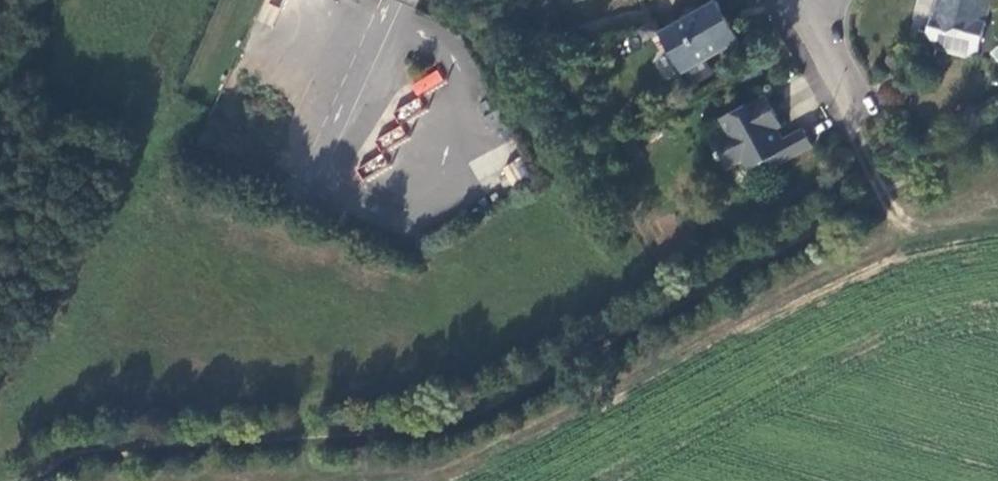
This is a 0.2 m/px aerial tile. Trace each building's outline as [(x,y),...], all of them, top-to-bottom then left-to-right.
[(917,8),(928,12),(921,39),(931,51),(969,62),(984,9),(978,6),(980,0),(919,0),(917,8)] [(712,10),(657,38),(679,74),(732,46),(712,10)] [(990,52),(997,61),(997,45),(990,52)] [(419,95),(444,82),(438,69),(413,83),(419,95)] [(764,166),(768,172),(810,149),(800,133),(782,142),(776,147),(768,134),(774,131),(776,130),(758,99),(716,123),(723,137),(709,147),(714,156),(711,158),(714,165),(720,165),(728,178),(743,171),(746,175),(764,166)] [(776,147),(782,142),(774,131),(768,134),(776,147)]
